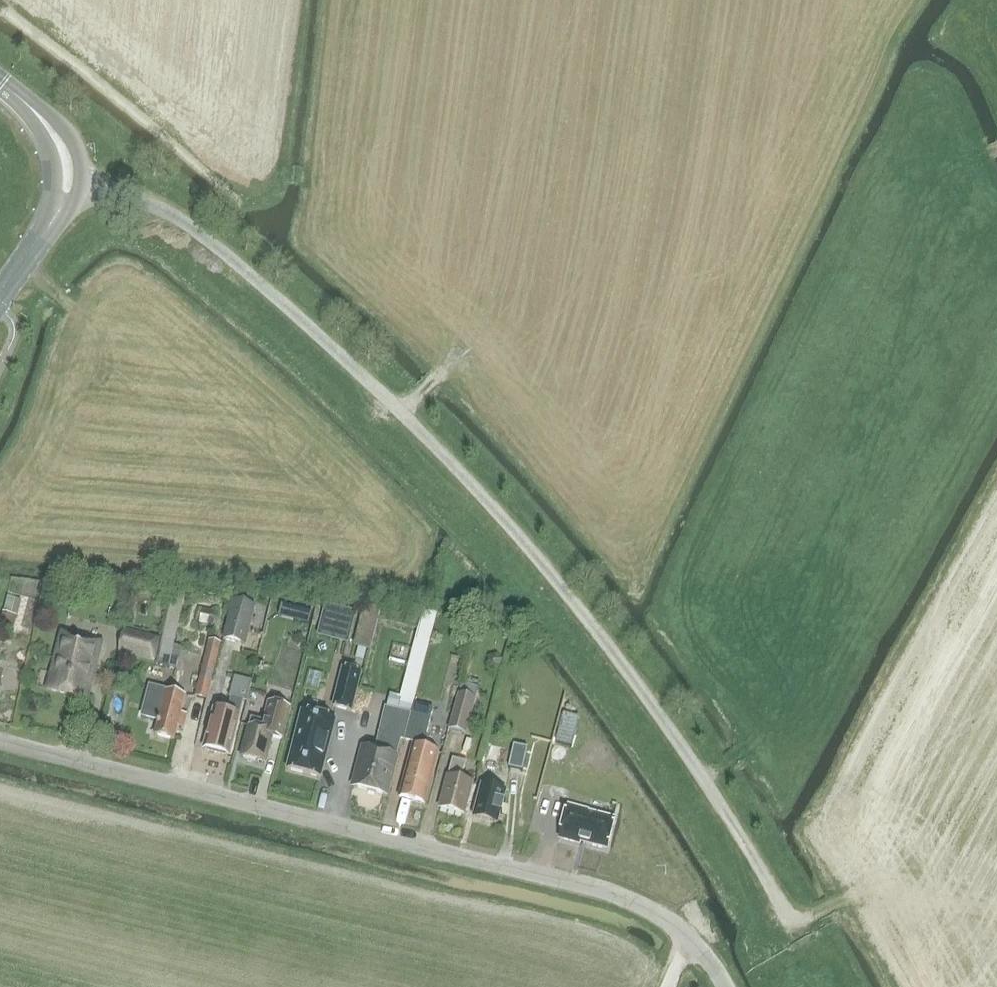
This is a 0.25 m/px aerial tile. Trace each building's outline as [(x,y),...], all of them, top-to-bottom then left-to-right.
[(42,595),(44,581),(18,577),(16,591),(42,595)] [(255,607),(232,600),(222,640),(245,646),(255,607)] [(342,634),(347,610),(324,604),(318,628),(342,634)] [(212,625),(215,610),(198,606),(194,621),(212,625)] [(380,606),(377,619),(415,628),(417,618),(387,611),(388,608),(380,606)] [(293,619),(308,623),(311,611),(296,607),(293,619)] [(159,639),(124,629),(117,653),(153,662),(159,639)] [(99,642),(62,633),(48,690),(85,699),(99,642)] [(194,696),(206,699),(220,643),(208,640),(194,696)] [(365,651),(357,649),(355,660),(362,662),(365,651)] [(410,714),(405,712),(408,703),(418,660),(410,658),(400,700),(388,698),(386,708),(384,707),(378,734),(374,751),(362,748),(352,787),(386,795),(396,756),(394,756),(398,740),(403,741),(410,714)] [(333,707),(350,711),(360,673),(343,668),(333,707)] [(234,676),(232,686),(229,696),(231,696),(231,697),(226,714),(224,721),(212,718),(204,748),(229,754),(243,700),(247,701),(252,681),(250,680),(234,676)] [(461,683),(448,730),(466,734),(476,698),(475,698),(478,688),(461,683)] [(180,713),(185,696),(166,691),(161,708),(155,707),(152,718),(158,720),(154,735),(174,740),(177,727),(183,728),(186,715),(180,713)] [(263,721),(251,718),(241,757),(265,764),(272,736),(282,739),(291,708),(268,702),(263,721)] [(410,714),(403,741),(413,743),(399,798),(424,804),(432,775),(436,776),(441,754),(439,754),(439,752),(425,749),(428,737),(426,736),(433,708),(413,703),(410,714)] [(320,778),(333,725),(335,720),(302,711),(287,769),(320,778)] [(570,746),(573,735),(559,731),(556,742),(570,746)] [(595,741),(583,750),(590,759),(602,750),(595,741)] [(489,744),(485,758),(509,764),(508,768),(521,771),(527,749),(513,745),(512,750),(489,744)] [(472,782),(461,780),(465,762),(452,759),(447,776),(439,808),(464,814),(472,782)] [(505,791),(481,785),(473,817),(497,823),(505,791)] [(568,806),(559,839),(579,844),(580,842),(606,849),(613,819),(587,812),(588,811),(568,806)]
